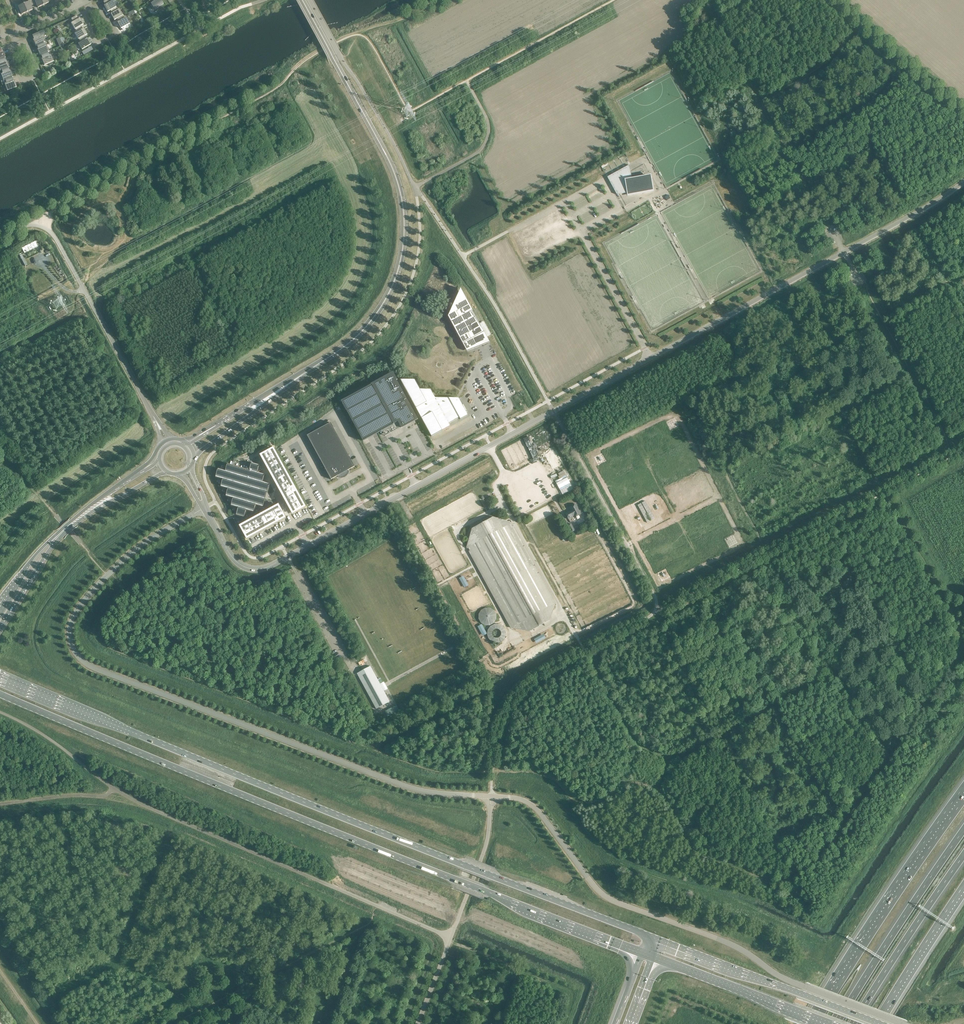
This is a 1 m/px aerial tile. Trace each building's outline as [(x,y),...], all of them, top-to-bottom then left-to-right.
[(31,0),(28,0),(28,2),(23,4),(27,12),(32,10),(30,5),(33,4),(31,0)] [(105,5),(104,5),(108,12),(111,10),(110,10),(116,7),(117,7),(113,1),(111,2),(110,0),(107,0),(104,2),(105,5)] [(153,2),(151,3),(156,10),(164,4),(161,0),(151,0),(153,2)] [(21,14),(27,12),(23,4),(18,6),(17,4),(14,5),(17,11),(19,9),(21,14)] [(118,10),(116,7),(110,10),(111,10),(112,13),(111,14),(115,20),(117,19),(123,15),(123,16),(123,15),(120,9),(118,10)] [(125,18),(123,16),(123,15),(117,19),(119,21),(118,22),(121,29),(130,24),(126,17),(125,18)] [(78,19),(77,16),(71,19),(73,22),(71,23),(74,29),(75,29),(80,26),(83,24),(79,18),(78,19)] [(82,29),(80,26),(75,29),(76,32),(74,33),(78,39),(84,36),(87,34),(83,28),(82,29)] [(44,35),(43,31),(32,36),(34,39),(33,39),(36,46),(37,46),(37,45),(45,42),(43,39),(45,38),(44,35)] [(84,36),(78,39),(80,42),(78,43),(82,49),(90,44),(87,38),(86,39),(84,36)] [(47,41),(45,42),(37,45),(37,46),(38,48),(37,49),(40,56),(41,55),(49,51),(46,45),(49,44),(47,41)] [(51,50),(49,51),(41,55),(42,58),(41,58),(44,65),(49,63),(50,65),(53,64),(52,62),(53,61),(51,55),(53,54),(51,50)] [(4,58),(0,59),(0,70),(8,68),(9,67),(6,60),(5,61),(4,58)] [(8,68),(0,70),(0,74),(1,74),(3,80),(3,81),(11,77),(11,78),(13,77),(10,70),(9,71),(8,68)] [(13,81),(11,78),(11,77),(3,81),(3,80),(1,81),(2,85),(4,84),(7,91),(16,87),(14,80),(13,81)] [(629,165),(607,177),(617,194),(637,191),(638,193),(653,191),(650,176),(632,179),(629,165)] [(35,241),(21,248),(24,253),(38,247),(35,241)] [(461,289),(454,303),(452,305),(453,306),(448,317),(467,351),(490,342),(461,289)] [(418,419),(417,419),(396,380),(397,380),(393,372),(370,384),(371,385),(341,401),(363,441),(382,431),(381,431),(381,432),(380,432),(380,433),(381,433),(381,434),(382,434),(383,433),(385,436),(401,427),(401,428),(418,419)] [(466,412),(465,410),(463,405),(463,404),(462,405),(459,398),(435,398),(431,389),(420,389),(415,380),(400,380),(431,436),(451,426),(449,423),(459,418),(460,419),(468,415),(466,412),(467,412),(467,411),(466,412)] [(331,479),(355,466),(331,423),(307,436),(331,479)] [(273,449),(262,455),(293,513),(304,506),(273,449)] [(238,507),(236,515),(244,517),(246,510),(254,512),(256,504),(264,506),(265,502),(260,501),(259,499),(259,498),(265,499),(270,484),(262,482),(265,475),(257,473),(259,465),(251,463),(250,468),(247,468),(247,469),(227,464),(225,471),(218,469),(218,470),(218,469),(220,470),(218,477),(216,477),(216,476),(216,477),(223,479),(221,486),(228,488),(226,496),(233,498),(231,505),(238,507)] [(581,514),(576,504),(569,508),(570,510),(565,513),(568,519),(574,516),(574,517),(581,514)] [(279,505),(241,526),(247,538),(286,517),(279,505)] [(499,530),(493,519),(473,530),(479,541),(468,547),(512,627),(523,621),(528,630),(548,620),(543,610),(554,604),(510,524),(499,530)] [(370,666),(357,673),(376,709),(390,702),(370,666)]
